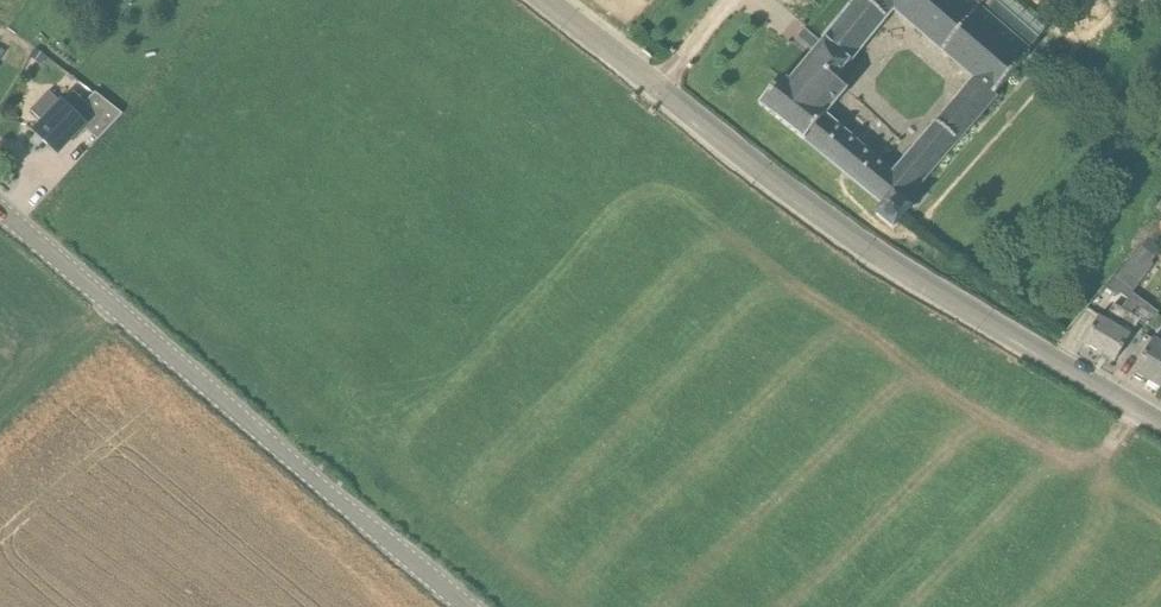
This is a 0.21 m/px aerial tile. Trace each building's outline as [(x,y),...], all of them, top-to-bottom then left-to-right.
[(759,104),(884,206),(877,215),(894,229),(911,208),(903,201),(1031,54),(985,15),(979,9),(987,0),(860,0),(825,42),(823,44),(848,64),(893,8),(977,80),(894,175),(825,115),(847,90),(835,80),(811,59),(810,60),(791,83),(782,76),(759,104)] [(822,45),(810,60),(832,77),(844,63),(822,45)] [(37,49),(31,58),(32,58),(40,65),(41,65),(47,57),(46,56),(38,50),(37,49)] [(50,92),(31,111),(44,123),(35,132),(58,153),(73,137),(77,140),(87,130),(97,140),(98,140),(123,114),(95,92),(85,102),(74,92),(63,104),(50,92)] [(1132,293),(1128,299),(1122,307),(1114,302),(1103,320),(1100,318),(1083,343),(1115,361),(1139,320),(1151,329),(1160,315),(1160,314),(1132,293)] [(1134,372),(1160,388),(1160,342),(1154,338),(1134,372)]
